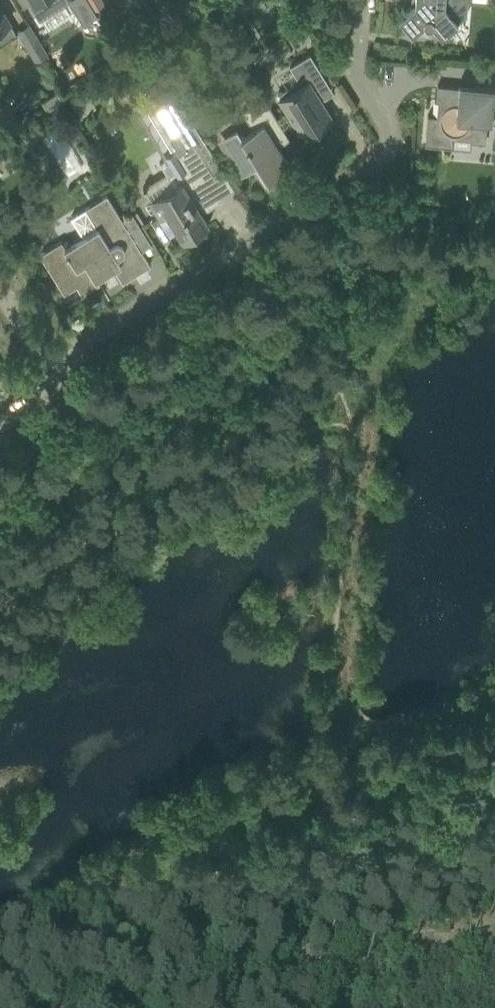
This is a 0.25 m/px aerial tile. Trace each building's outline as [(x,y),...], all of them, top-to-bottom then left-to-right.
[(22,7),(28,4),(38,21),(68,2),(67,0),(18,0),(22,7)] [(68,2),(82,25),(96,17),(93,11),(86,0),(72,0),(68,2)] [(93,11),(102,5),(100,0),(86,0),(93,11)] [(413,4),(397,18),(411,34),(441,37),(466,16),(467,0),(414,0),(413,4)] [(3,41),(15,34),(8,22),(0,10),(0,36),(3,41)] [(291,28),(300,43),(311,36),(302,22),(291,28)] [(35,62),(46,55),(28,24),(17,30),(35,62)] [(290,85),(277,94),(279,98),(278,99),(289,117),(299,134),(306,129),(309,134),(317,129),(332,119),(323,104),(320,100),(316,93),(328,85),(309,54),(292,65),(289,67),(298,81),(290,85)] [(458,87),(437,85),(435,101),(437,101),(435,117),(427,116),(424,144),(452,147),(453,138),(469,140),(469,142),(484,143),(486,122),(494,122),(494,104),(492,103),(493,87),(458,83),(458,87)] [(206,207),(220,198),(208,178),(221,170),(191,122),(185,126),(167,96),(146,109),(172,151),(164,155),(166,157),(158,162),(173,185),(148,201),(157,216),(150,220),(159,236),(173,227),(183,244),(198,234),(197,231),(207,225),(196,207),(203,202),(206,207)] [(282,129),(272,112),(263,98),(241,112),(252,129),(222,148),(226,155),(236,172),(249,164),(263,186),(277,178),(276,175),(290,167),(271,136),(282,129)] [(61,125),(43,134),(64,174),(82,165),(61,125)] [(60,241),(56,244),(39,254),(63,293),(76,286),(81,294),(98,283),(95,278),(112,268),(121,282),(149,265),(105,195),(84,208),(96,227),(64,247),(60,241)]
